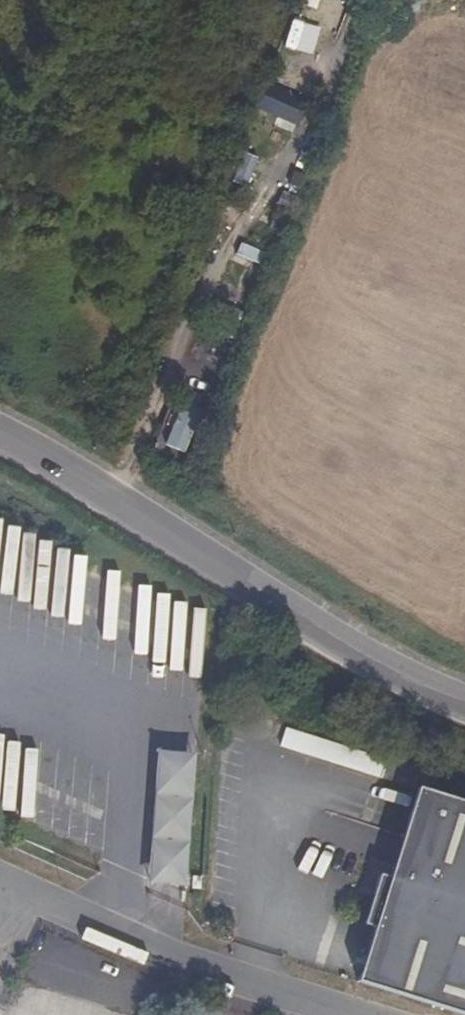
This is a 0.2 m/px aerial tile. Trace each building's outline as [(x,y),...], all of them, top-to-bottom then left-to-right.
[(295,14),(318,20),(322,7),(335,11),(338,0),(299,0),(295,14)] [(282,47),(312,55),(319,26),(289,19),(282,47)] [(294,125),(304,96),(263,81),(253,111),(294,125)] [(230,180),(245,185),(254,156),(238,151),(230,180)] [(9,172),(0,167),(0,191),(9,172)] [(234,255),(258,263),(262,251),(239,242),(234,255)] [(162,438),(183,447),(200,411),(179,401),(162,438)] [(144,884),(183,885),(187,750),(148,749),(144,884)] [(374,930),(357,983),(460,1014),(464,1014),(464,805),(418,790),(389,879),(380,876),(364,926),(374,930)]
